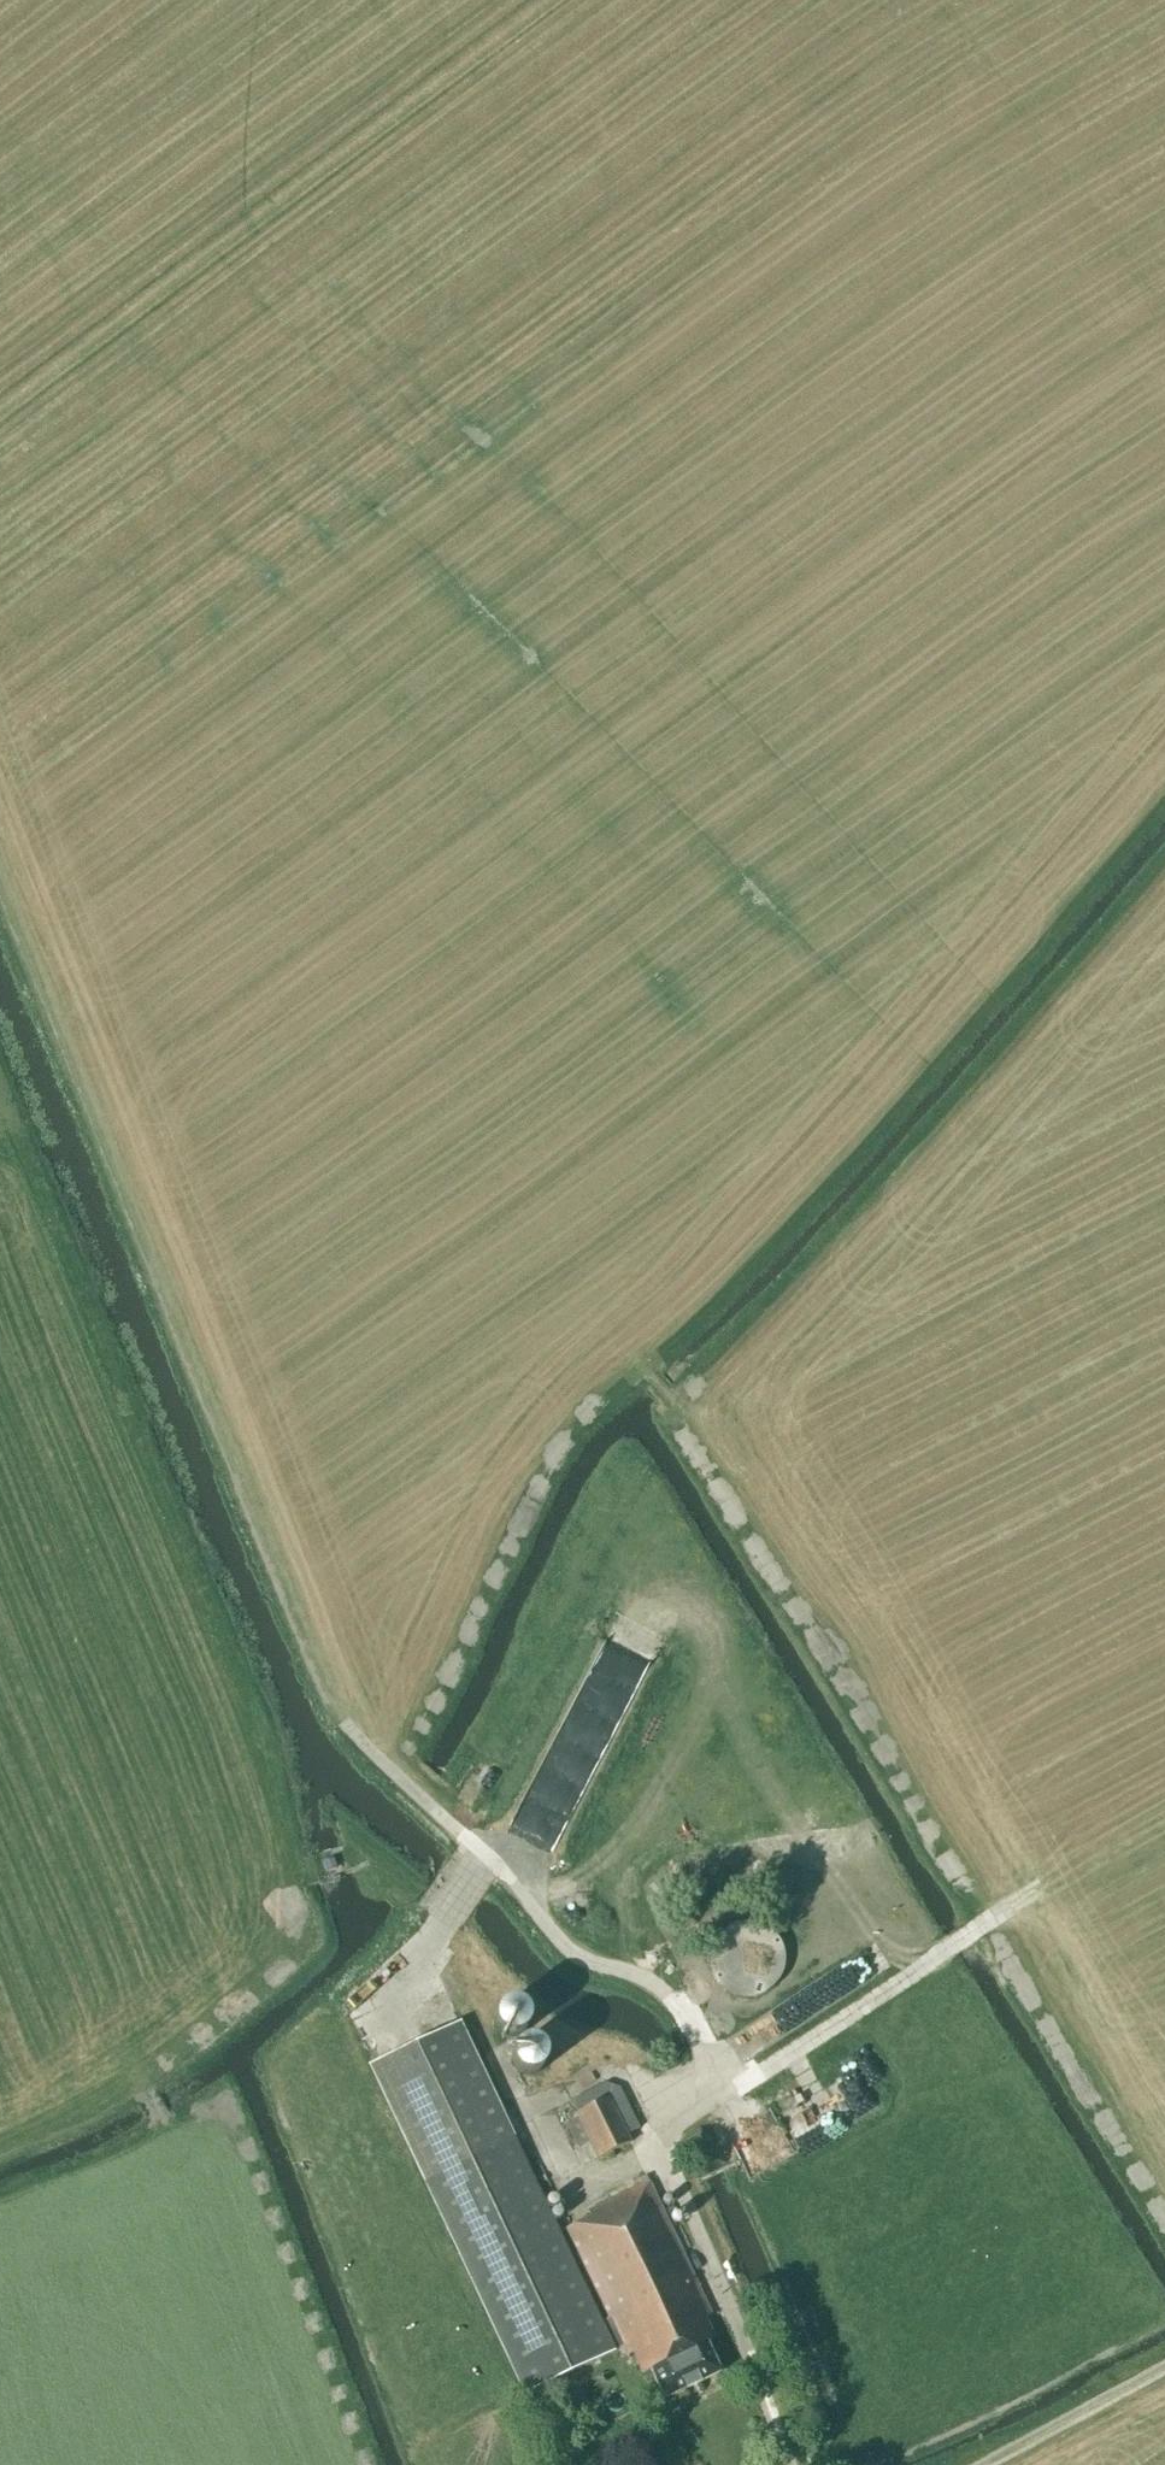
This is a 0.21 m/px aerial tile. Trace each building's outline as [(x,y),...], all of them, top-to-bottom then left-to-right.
[(709,1956),(709,1960),(709,1964),(710,1968),(711,1972),(712,1976),(714,1979),(716,1983),(719,1986),(722,1988),(725,1991),(728,1993),(731,1995),(735,1996),(739,1997),(743,1998),(747,1998),(751,1998),(755,1997),(758,1996),(762,1995),(766,1993),(769,1991),(772,1988),(775,1986),(777,1983),(779,1979),(781,1976),(783,1972),(784,1968),(784,1964),(785,1960),(784,1956),(784,1953),(783,1949),(781,1945),(779,1942),(777,1938),(775,1935),(772,1932),(769,1930),(766,1928),(762,1926),(758,1924),(755,1923),(751,1923),(747,1923),(743,1923),(739,1923),(735,1924),(731,1926),(728,1928),(725,1930),(721,1932),(719,1935),(716,1938),(714,1941),(712,1945),(711,1949),(710,1953),(709,1956)] [(527,2031),(530,2024),(529,2017),(527,2012),(522,2008),(517,2005),(510,2004),(504,2006),(499,2011),(496,2016),(495,2021),(497,2028),(499,2033),(504,2036),(508,2038),(516,2039),(523,2036),(527,2031)] [(600,2324),(515,2138),(460,2022),(368,2066),(423,2183),(429,2181),(526,2393),(622,2348),(626,2357),(632,2354),(642,2375),(650,2371),(664,2401),(720,2376),(706,2346),(714,2342),(705,2321),(712,2318),(651,2184),(589,2213),(591,2218),(567,2229),(609,2320),(600,2324)] [(545,2067),(546,2060),(545,2052),(542,2047),(536,2043),(530,2042),(523,2043),(517,2048),(514,2054),(512,2059),(515,2068),(519,2074),(527,2076),(535,2076),(541,2073),(545,2067)] [(570,2100),(577,2114),(576,2114),(578,2119),(566,2125),(578,2149),(590,2143),(599,2160),(632,2143),(627,2134),(638,2128),(619,2089),(605,2083),(570,2100)]
